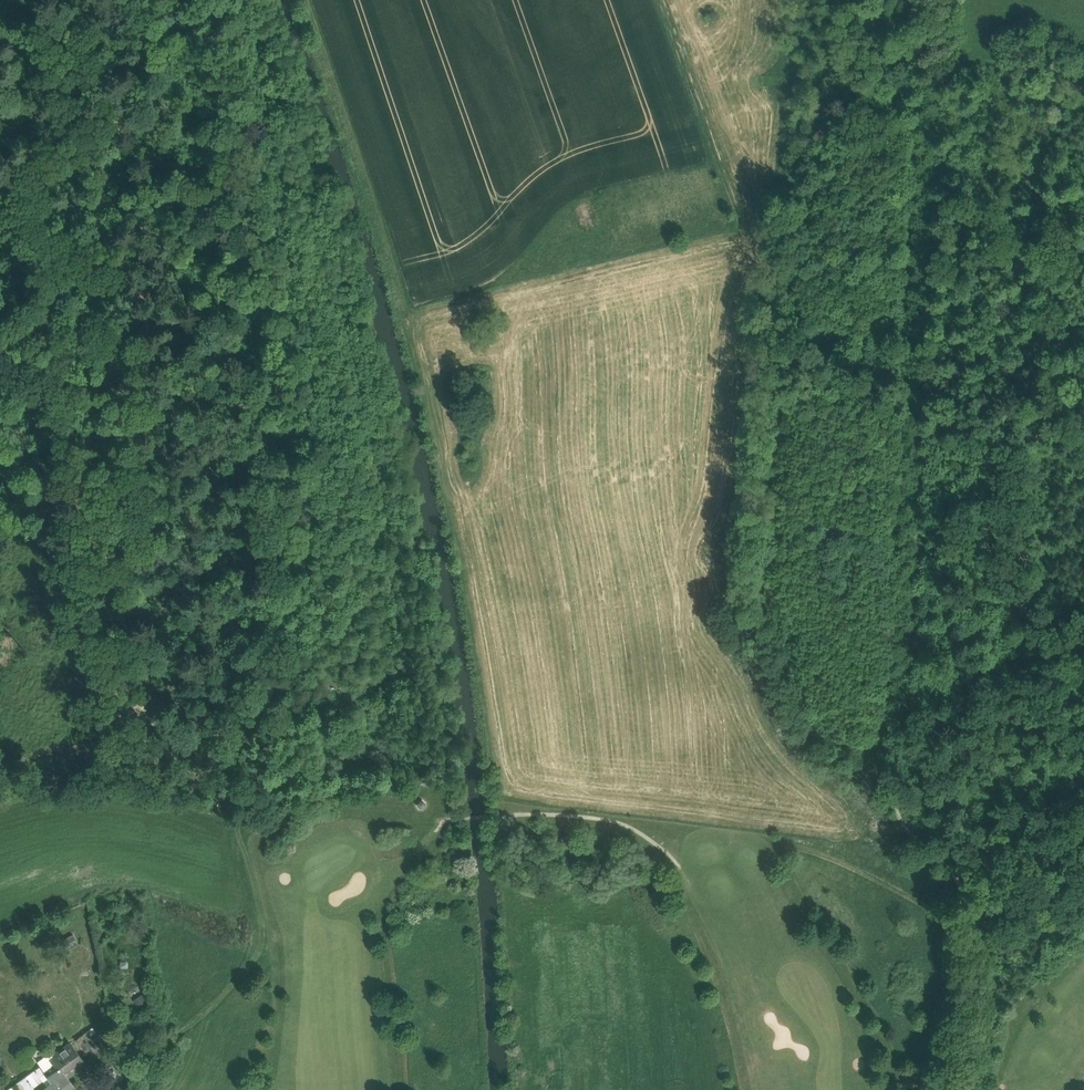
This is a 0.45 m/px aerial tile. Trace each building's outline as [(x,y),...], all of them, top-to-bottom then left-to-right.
[(96,1043),(87,1031),(76,1040),(93,1063),(99,1058),(91,1047),(96,1043)] [(53,1055),(51,1052),(37,1062),(40,1066),(39,1067),(43,1072),(56,1089),(70,1089),(74,1087),(75,1087),(67,1076),(85,1063),(70,1043),(53,1055)] [(39,1067),(25,1076),(30,1082),(43,1072),(39,1067)] [(43,1072),(30,1082),(28,1084),(32,1089),(34,1088),(35,1089),(56,1089),(43,1072)] [(16,1083),(21,1089),(31,1089),(32,1089),(28,1084),(30,1082),(25,1076),(16,1083)]
